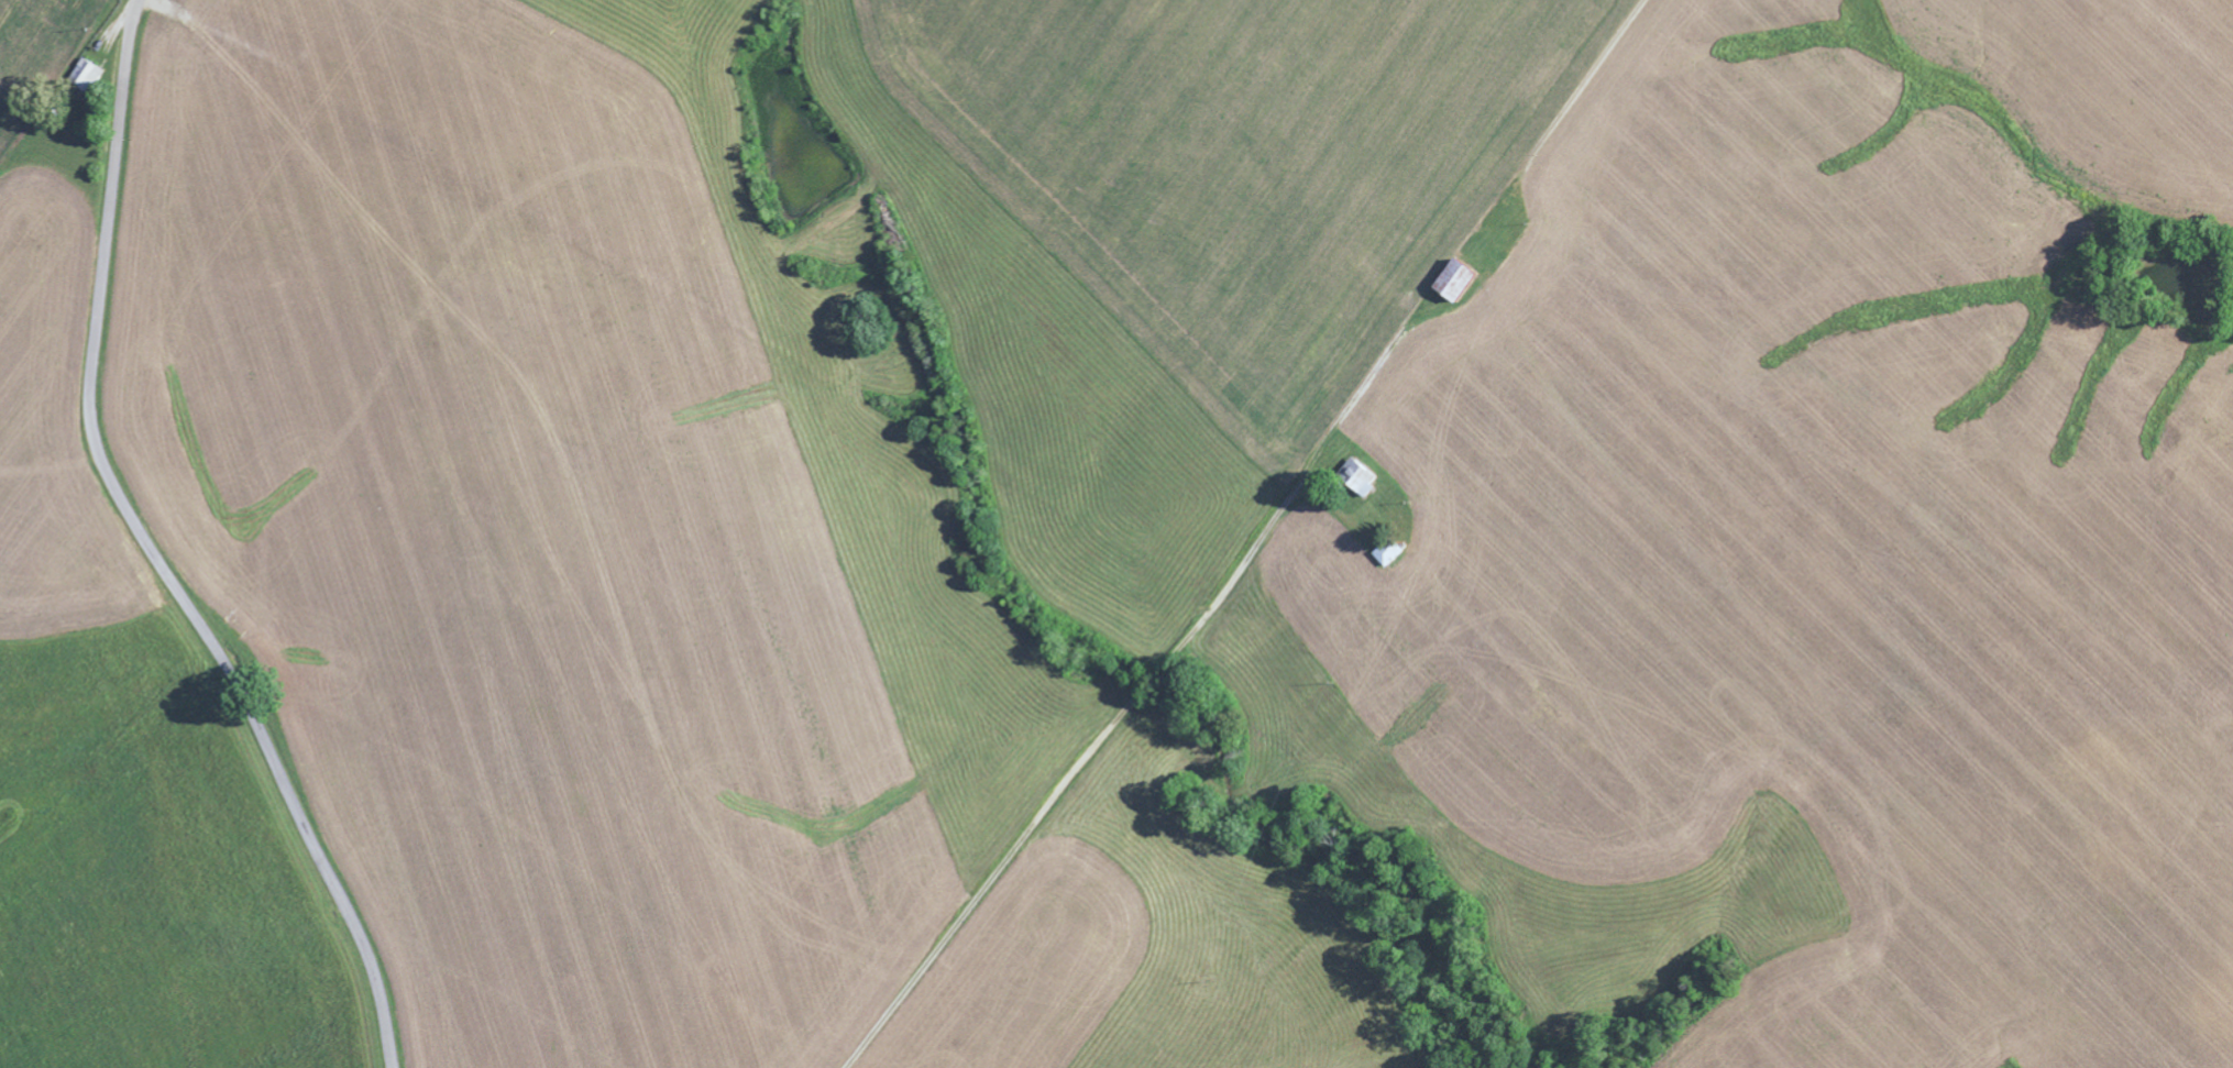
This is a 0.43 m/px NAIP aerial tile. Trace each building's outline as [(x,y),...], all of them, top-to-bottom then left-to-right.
[(87,97),(103,75),(83,61),(68,83),(87,97)] [(1424,292),(1448,309),(1469,280),(1445,262),(1424,292)] [(1367,558),(1380,572),(1398,555),(1386,541),(1367,558)]
